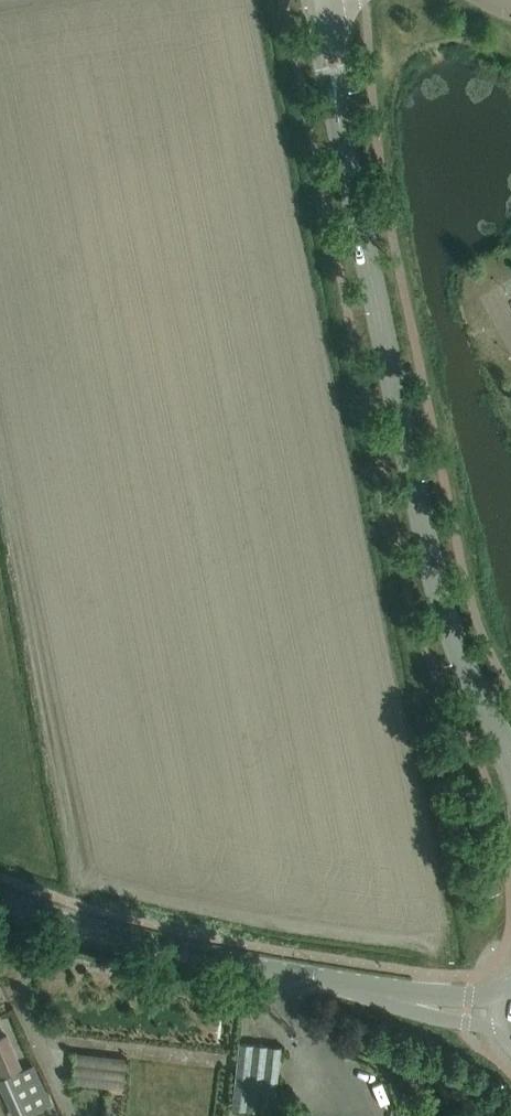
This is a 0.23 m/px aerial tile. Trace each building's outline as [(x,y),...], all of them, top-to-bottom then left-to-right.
[(3,1079),(13,1103),(19,1115),(20,1115),(48,1104),(42,1090),(31,1064),(21,1068),(7,1035),(0,1038),(0,1078),(3,1079)] [(274,1111),(281,1045),(239,1040),(232,1107),(274,1111)] [(326,1079),(327,1054),(300,1053),(299,1078),(326,1079)]
